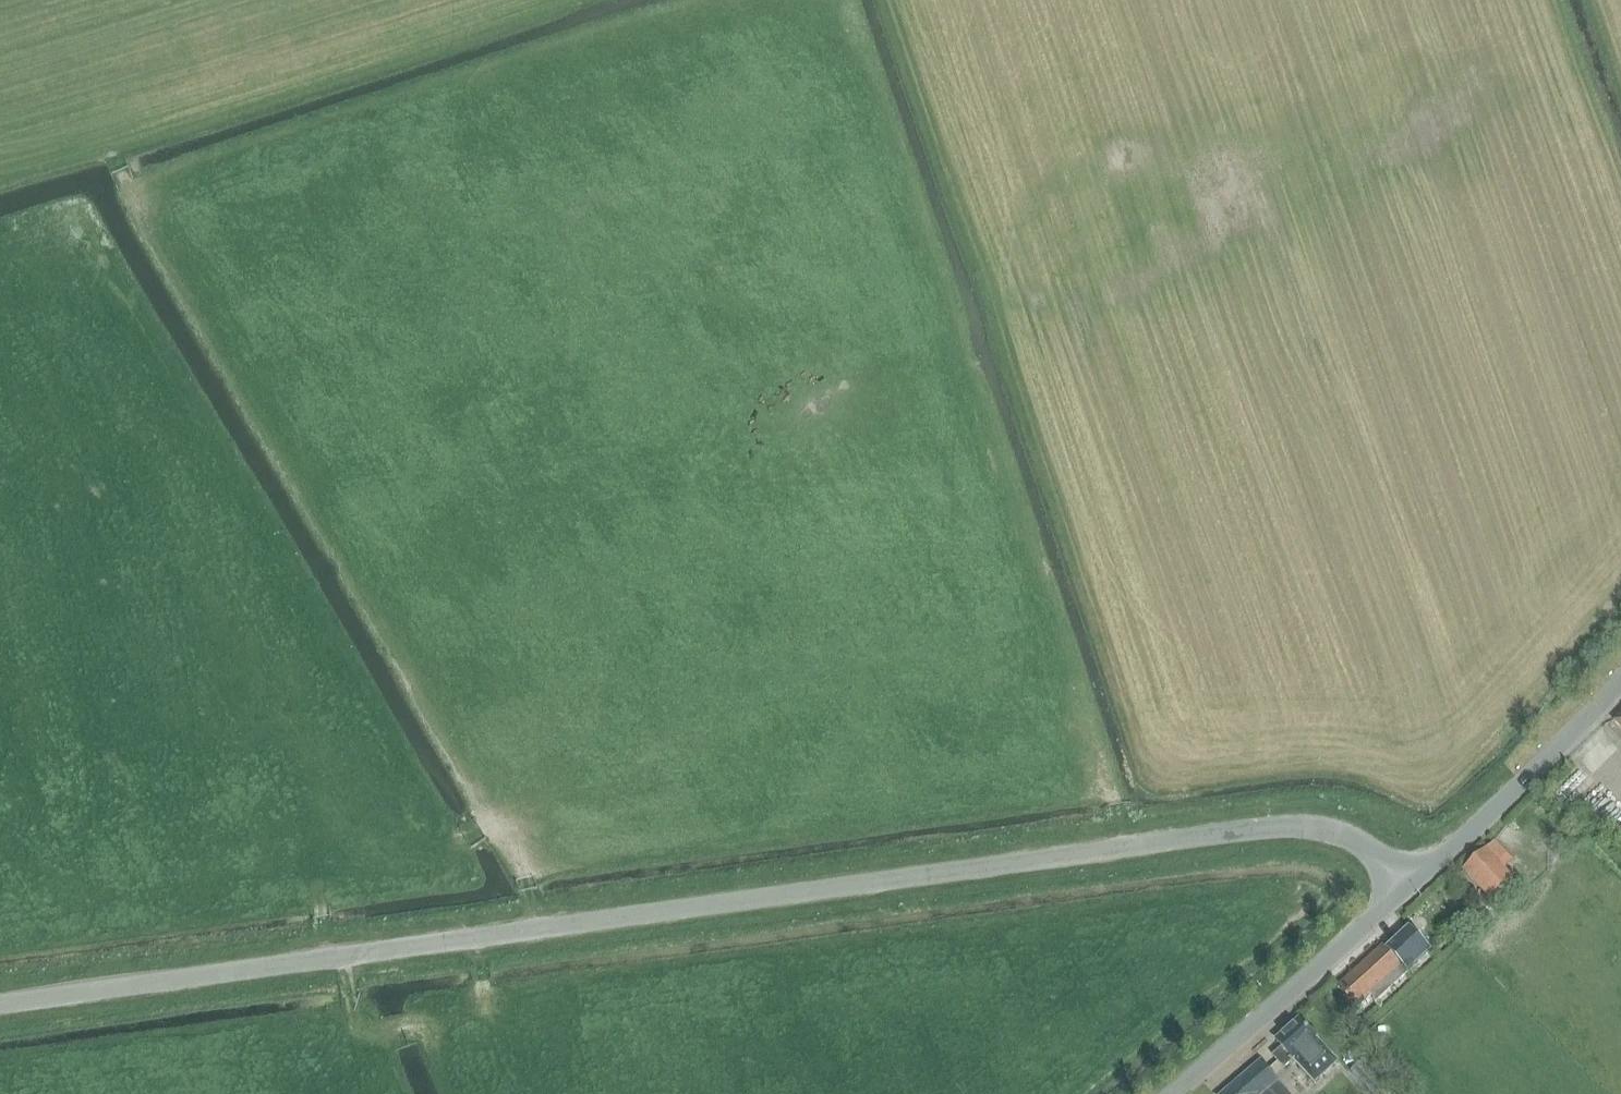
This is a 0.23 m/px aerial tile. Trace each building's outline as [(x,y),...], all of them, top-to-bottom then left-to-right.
[(1462,870),(1489,899),(1512,879),(1485,849),(1462,870)] [(1338,987),(1356,1006),(1357,1008),(1371,995),(1376,1000),(1375,1001),(1376,1003),(1421,962),(1416,956),(1427,946),(1411,927),(1387,949),(1384,945),(1338,987)] [(1293,1059),(1293,1060),(1315,1084),(1338,1062),(1300,1020),(1276,1041),(1282,1047),(1273,1056),(1283,1068),(1293,1059)] [(1278,1083),(1279,1082),(1260,1059),(1219,1093),(1287,1093),(1278,1083)] [(1372,1093),(1389,1093),(1390,1093),(1378,1081),(1368,1090),(1372,1093)]
